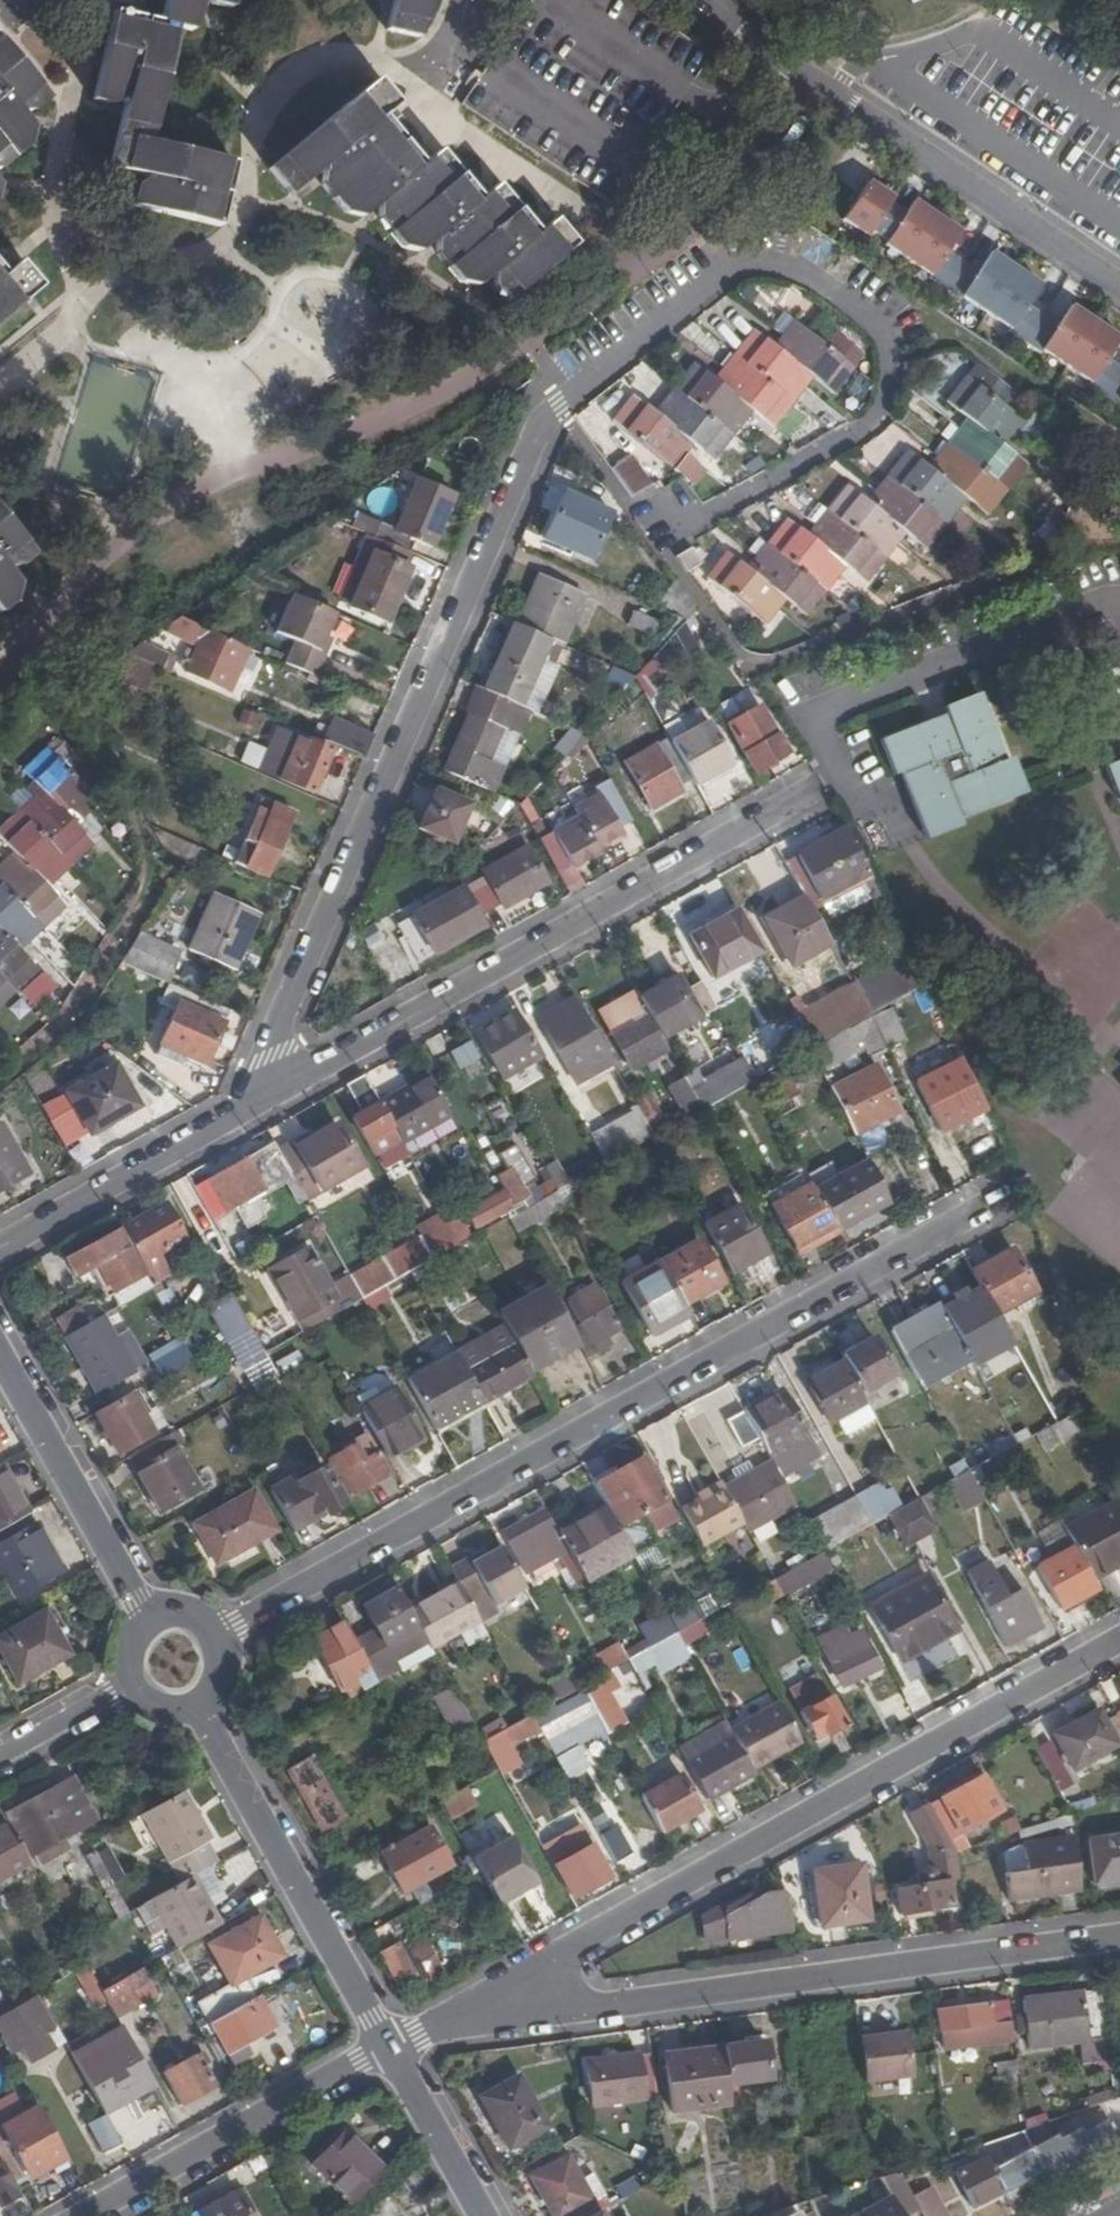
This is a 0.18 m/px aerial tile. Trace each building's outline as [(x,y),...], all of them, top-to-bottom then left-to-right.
[(113,11),(91,99),(111,104),(117,101),(122,109),(107,167),(137,174),(141,181),(134,185),(129,204),(217,226),(233,164),(146,142),(175,27),(190,30),(196,1),(198,0),(163,0),(158,22),(113,11)] [(384,29),(416,37),(425,0),(392,0),(384,29)] [(26,148),(31,129),(17,114),(30,116),(49,100),(0,42),(0,170),(26,148)] [(289,195),(311,176),(321,176),(319,185),(343,213),(359,217),(369,210),(379,210),(378,221),(400,248),(417,251),(426,244),(437,247),(435,254),(459,283),(475,286),(484,278),(494,279),(492,289),(504,303),(574,244),(554,220),(536,234),(496,186),(479,200),(438,152),(421,166),(382,117),(396,105),(376,80),(268,170),(289,195)] [(912,173),(906,182),(819,125),(817,128),(787,172),(874,229),(858,254),(1119,429),(1119,311),(912,173)] [(866,232),(829,206),(817,225),(853,250),(866,232)] [(40,288),(20,263),(4,276),(0,271),(0,322),(40,288)] [(791,320),(779,334),(782,352),(802,369),(804,388),(813,377),(833,393),(853,368),(791,320)] [(752,328),(731,353),(793,402),(804,388),(802,369),(782,352),(779,334),(771,344),(752,328)] [(731,353),(719,368),(722,386),(741,402),(743,422),(752,410),(773,428),(793,402),(731,353)] [(692,363),(671,388),(732,435),(743,422),(741,402),(722,386),(719,368),(711,378),(692,363)] [(966,417),(957,428),(976,424),(997,441),(1013,438),(1025,423),(964,375),(945,400),(966,417)] [(671,388),(660,402),(662,420),(681,435),(683,454),(691,443),(712,460),(732,435),(671,388)] [(611,420),(672,469),(683,454),(681,435),(662,420),(660,402),(652,412),(631,396),(611,420)] [(957,428),(946,441),(1007,490),(1026,465),(1006,448),(1013,438),(997,441),(976,424),(957,428)] [(946,441),(934,457),(935,474),(956,491),(957,509),(966,498),(987,516),(1007,490),(946,441)] [(904,450),(885,475),(946,524),(957,509),(956,491),(935,474),(934,457),(926,467),(904,450)] [(673,468),(692,483),(702,470),(683,454),(673,468)] [(635,462),(615,474),(635,502),(655,491),(635,462)] [(885,475),(872,490),(875,509),(895,524),(896,544),(905,532),(926,549),(946,524),(885,475)] [(429,547),(451,496),(416,481),(394,531),(379,524),(373,537),(383,542),(407,552),(413,539),(429,547)] [(844,484),(824,509),(885,558),(896,544),(895,524),(875,509),(872,490),(864,500),(844,484)] [(609,512),(565,493),(545,539),(589,557),(609,512)] [(1053,506),(1046,520),(1056,529),(1065,513),(1053,506)] [(824,509),(813,523),(816,542),(836,559),(838,578),(847,567),(866,582),(885,558),(824,509)] [(15,600),(17,585),(10,577),(12,568),(18,569),(35,556),(0,516),(0,613),(15,600)] [(785,518),(766,543),(827,592),(838,578),(836,559),(816,542),(813,523),(805,533),(785,518)] [(1032,536),(1043,545),(1056,529),(1046,520),(1032,536)] [(407,552),(383,542),(373,537),(367,535),(363,545),(375,551),(350,608),(386,624),(415,556),(407,552)] [(766,543),(754,557),(757,576),(774,591),(776,610),(785,599),(807,616),(827,592),(766,543)] [(350,608),(375,551),(363,545),(338,602),(350,608)] [(694,547),(676,555),(684,573),(702,565),(694,547)] [(765,624),(776,610),(774,591),(757,576),(754,557),(746,568),(725,551),(705,577),(765,624)] [(539,574),(516,625),(548,639),(562,645),(583,594),(539,574)] [(324,634),(333,613),(291,595),(275,632),(291,640),(282,663),(312,676),(322,652),(317,650),(324,634)] [(659,621),(633,610),(626,626),(652,638),(659,621)] [(228,695),(248,648),(203,629),(181,619),(159,634),(182,644),(183,654),(178,664),(186,668),(183,675),(228,695)] [(512,623),(482,690),(519,707),(548,639),(516,625),(512,623)] [(317,650),(322,652),(329,637),(324,634),(317,650)] [(167,655),(144,644),(127,655),(161,670),(167,655)] [(492,792),(503,768),(488,761),(502,729),(517,736),(527,710),(519,707),(482,690),(479,689),(468,715),(466,714),(441,770),(492,792)] [(889,739),(925,828),(1014,792),(979,704),(889,739)] [(737,747),(770,729),(759,709),(726,727),(737,747)] [(708,722),(671,742),(695,786),(732,765),(708,722)] [(770,729),(737,747),(753,775),(790,754),(774,726),(770,729)] [(268,751),(258,772),(311,794),(331,749),(307,739),(306,742),(277,729),(268,751)] [(488,761),(503,768),(517,736),(502,729),(488,761)] [(347,732),(340,747),(363,757),(370,742),(347,732)] [(573,760),(588,743),(583,736),(567,754),(573,760)] [(681,793),(654,745),(624,761),(651,810),(681,793)] [(40,790),(30,800),(50,800),(67,818),(86,817),(99,804),(46,749),(23,772),(40,790)] [(1105,766),(1117,799),(1119,798),(1119,760),(1105,766)] [(270,792),(274,781),(257,773),(252,788),(270,792)] [(618,799),(608,780),(596,787),(599,793),(606,806),(618,799)] [(469,806),(435,791),(418,829),(452,844),(469,806)] [(599,793),(573,808),(577,816),(596,848),(608,841),(622,834),(621,832),(633,825),(618,799),(606,806),(599,793)] [(30,800),(18,811),(72,867),(94,846),(77,827),(86,817),(67,818),(50,800),(30,800)] [(259,800),(232,864),(264,878),(291,814),(259,800)] [(2,862),(21,861),(40,881),(59,880),(72,867),(18,811),(0,828),(0,840),(12,853),(2,862)] [(577,816),(551,831),(555,837),(542,844),(557,870),(569,863),(572,868),(585,860),(598,853),(596,848),(577,816)] [(808,905),(866,873),(844,829),(838,831),(832,820),(789,845),(790,846),(778,852),(803,896),(808,905)] [(608,841),(610,844),(623,837),(622,834),(608,841)] [(504,909),(548,884),(528,849),(485,873),(488,879),(473,887),(487,913),(502,905),(504,909)] [(572,868),(574,871),(587,863),(585,860),(572,868)] [(0,864),(0,886),(43,930),(66,908),(49,889),(59,880),(40,881),(21,861),(2,862),(0,864)] [(10,943),(30,942),(43,930),(0,886),(0,932),(10,943)] [(419,964),(487,926),(467,890),(400,927),(419,964)] [(256,915),(214,895),(189,951),(232,970),(256,915)] [(764,918),(769,927),(808,905),(803,896),(764,918)] [(791,967),(830,945),(808,905),(769,927),(791,967)] [(712,981),(761,955),(737,912),(689,938),(712,981)] [(15,994),(38,972),(20,952),(30,942),(10,943),(0,932),(0,979),(15,994)] [(180,952),(140,934),(121,964),(166,983),(180,952)] [(924,986),(909,958),(854,989),(870,1017),(924,986)] [(677,994),(683,991),(675,976),(637,998),(645,1012),(677,994)] [(15,994),(0,979),(0,1008),(15,994)] [(677,994),(694,1023),(715,1011),(699,982),(683,991),(677,994)] [(228,1010),(172,986),(163,1005),(176,1011),(179,1005),(222,1024),(228,1010)] [(799,1008),(793,1012),(802,1028),(814,1048),(870,1017),(854,989),(853,986),(803,1014),(799,1008)] [(635,994),(599,1014),(609,1032),(632,1072),(668,1052),(662,1041),(645,1012),(637,998),(635,994)] [(677,994),(645,1012),(662,1041),(694,1023),(677,994)] [(572,1083),(610,1062),(597,1039),(573,996),(556,1005),(561,1014),(540,1025),(572,1083)] [(176,1011),(156,1056),(180,1068),(182,1063),(201,1072),(222,1024),(179,1005),(176,1011)] [(536,1017),(540,1025),(561,1014),(556,1005),(536,1017)] [(151,1035),(161,1039),(171,1011),(161,1008),(151,1035)] [(890,1009),(871,1018),(886,1050),(904,1041),(890,1009)] [(528,1033),(516,1011),(474,1035),(501,1082),(543,1059),(528,1033)] [(869,1058),(886,1050),(871,1018),(870,1017),(814,1048),(810,1050),(822,1074),(856,1055),(853,1048),(861,1044),(869,1058)] [(792,1033),(804,1054),(810,1050),(814,1048),(802,1028),(792,1033)] [(619,1079),(632,1072),(609,1032),(597,1039),(610,1062),(619,1079)] [(461,1070),(477,1063),(468,1044),(452,1051),(461,1070)] [(741,1058),(703,1079),(697,1068),(682,1077),(701,1111),(752,1082),(754,1081),(741,1058)] [(949,1130),(985,1111),(961,1061),(914,1085),(933,1122),(942,1117),(949,1130)] [(795,1062),(760,1081),(775,1108),(797,1095),(789,1080),(801,1073),(795,1062)] [(875,1067),(831,1090),(854,1136),(899,1113),(875,1067)] [(137,1108),(115,1068),(67,1094),(89,1135),(137,1108)] [(373,1156),(399,1141),(379,1106),(363,1076),(346,1085),(362,1113),(352,1119),(373,1156)] [(428,1078),(379,1106),(399,1141),(400,1144),(449,1116),(428,1078)] [(638,1114),(589,1142),(603,1166),(637,1146),(652,1138),(638,1114)] [(940,1134),(949,1130),(942,1117),(933,1122),(940,1134)] [(28,1176),(0,1126),(0,1193),(28,1176)] [(338,1128),(314,1141),(298,1150),(296,1146),(280,1155),(288,1169),(307,1203),(362,1171),(338,1128)] [(298,1150),(314,1141),(311,1137),(296,1146),(298,1150)] [(288,1169),(280,1155),(273,1143),(247,1158),(262,1184),(288,1169)] [(534,1180),(516,1147),(501,1155),(509,1170),(499,1176),(506,1190),(494,1197),(504,1214),(507,1219),(535,1204),(525,1185),(534,1180)] [(262,1184),(247,1158),(246,1157),(193,1187),(211,1219),(233,1207),(242,1223),(260,1213),(249,1196),(264,1188),(262,1184)] [(867,1160),(813,1190),(836,1232),(889,1203),(867,1160)] [(553,1163),(543,1169),(556,1192),(566,1186),(553,1163)] [(765,1196),(770,1207),(810,1185),(804,1174),(765,1196)] [(1026,1178),(1015,1182),(1021,1198),(1032,1194),(1026,1178)] [(797,1254),(836,1232),(813,1190),(810,1185),(770,1207),(797,1254)] [(514,1233),(563,1205),(556,1192),(535,1204),(507,1219),(514,1233)] [(504,1214),(494,1197),(468,1211),(478,1228),(504,1214)] [(185,1242),(164,1204),(118,1230),(143,1276),(151,1289),(152,1292),(162,1286),(157,1276),(169,1270),(160,1255),(185,1242)] [(732,1275),(767,1255),(739,1207),(705,1226),(732,1275)] [(458,1247),(439,1214),(417,1227),(422,1236),(348,1278),(361,1301),(395,1282),(410,1273),(458,1247)] [(143,1276),(118,1230),(66,1261),(76,1278),(98,1265),(106,1278),(113,1275),(128,1302),(151,1289),(143,1276)] [(699,1242),(659,1265),(682,1306),(722,1283),(699,1242)] [(266,1272),(301,1334),(312,1328),(344,1310),(309,1247),(266,1272)] [(995,1317),(1014,1306),(1018,1313),(1039,1300),(1010,1250),(970,1273),(995,1317)] [(653,1336),(687,1316),(682,1306),(659,1265),(624,1285),(653,1336)] [(128,1302),(113,1275),(106,1278),(121,1306),(128,1302)] [(594,1286),(556,1308),(575,1341),(585,1360),(607,1347),(603,1339),(619,1330),(594,1286)] [(548,1293),(499,1320),(503,1327),(526,1368),(543,1358),(546,1363),(560,1356),(557,1351),(575,1341),(556,1308),(548,1293)] [(208,1308),(226,1341),(231,1337),(249,1327),(231,1295),(208,1308)] [(91,1324),(80,1305),(56,1319),(66,1338),(91,1324)] [(940,1308),(891,1335),(918,1382),(966,1355),(940,1308)] [(134,1374),(102,1317),(91,1324),(66,1338),(63,1339),(95,1396),(134,1374)] [(246,1365),(264,1355),(249,1327),(231,1337),(246,1365)] [(503,1327),(455,1354),(455,1355),(483,1405),(531,1378),(526,1368),(503,1327)] [(162,1380),(193,1362),(179,1338),(149,1357),(162,1380)] [(870,1341),(840,1358),(844,1366),(860,1395),(891,1378),(870,1341)] [(434,1432),(483,1405),(455,1355),(406,1382),(434,1432)] [(829,1426),(866,1405),(860,1395),(844,1366),(807,1387),(829,1426)] [(151,1410),(139,1389),(130,1395),(153,1435),(168,1426),(157,1407),(151,1410)] [(395,1389),(358,1410),(386,1459),(422,1438),(395,1389)] [(153,1435),(130,1395),(113,1404),(93,1416),(116,1455),(153,1435)] [(1052,1407),(1061,1422),(1070,1417),(1081,1411),(1072,1395),(1052,1407)] [(782,1396),(744,1417),(770,1462),(780,1480),(817,1459),(782,1396)] [(1079,1431),(1070,1417),(1061,1422),(1035,1436),(1043,1451),(1079,1431)] [(198,1491),(175,1450),(186,1443),(179,1431),(127,1461),(157,1514),(198,1491)] [(365,1461),(356,1445),(327,1461),(348,1498),(390,1475),(378,1454),(365,1461)] [(677,1522),(642,1459),(613,1475),(594,1486),(606,1509),(632,1556),(654,1544),(650,1537),(677,1522)] [(736,1481),(722,1489),(742,1525),(745,1532),(794,1505),(780,1480),(770,1462),(752,1472),(748,1464),(731,1474),(736,1481)] [(1,1466),(0,1467),(0,1531),(29,1515),(1,1466)] [(326,1515),(347,1504),(326,1466),(314,1473),(311,1469),(268,1493),(287,1527),(322,1508),(326,1515)] [(613,1475),(610,1469),(590,1480),(594,1486),(613,1475)] [(968,1473),(948,1484),(968,1519),(988,1508),(968,1473)] [(693,1497),(696,1502),(721,1488),(718,1483),(693,1497)] [(879,1484),(855,1498),(871,1527),(890,1517),(895,1514),(879,1484)] [(696,1502),(680,1512),(700,1548),(742,1525),(722,1489),(721,1488),(696,1502)] [(201,1538),(216,1565),(254,1544),(277,1532),(254,1491),(194,1525),(201,1538)] [(855,1498),(805,1526),(822,1554),(871,1527),(855,1498)] [(906,1546),(936,1529),(919,1500),(895,1514),(890,1517),(906,1546)] [(1119,1567),(1119,1509),(1117,1501),(1064,1531),(1074,1547),(1093,1582),(1119,1567)] [(291,1535),(326,1515),(322,1508),(287,1527),(291,1535)] [(606,1509),(557,1536),(584,1584),(632,1556),(606,1509)] [(574,1589),(584,1584),(557,1536),(544,1513),(504,1535),(525,1574),(556,1556),(574,1589)] [(35,1525),(0,1545),(0,1568),(15,1595),(61,1570),(35,1525)] [(1061,1610),(1097,1589),(1093,1582),(1074,1547),(1037,1568),(1061,1610)] [(468,1559),(449,1570),(457,1585),(478,1623),(498,1612),(494,1605),(523,1588),(501,1549),(486,1558),(472,1566),(468,1559)] [(977,1549),(957,1560),(986,1612),(1021,1593),(1014,1582),(1000,1590),(977,1549)] [(472,1566),(486,1558),(482,1551),(468,1559),(472,1566)] [(830,1570),(822,1554),(773,1581),(783,1598),(830,1570)] [(738,1579),(723,1588),(732,1604),(748,1595),(738,1579)] [(954,1633),(925,1580),(871,1610),(900,1662),(954,1633)] [(457,1585),(408,1613),(416,1627),(430,1650),(478,1623),(457,1585)] [(708,1596),(717,1613),(725,1608),(732,1604),(723,1588),(708,1596)] [(430,1650),(416,1627),(408,1613),(396,1590),(362,1609),(373,1630),(380,1626),(387,1638),(359,1652),(378,1686),(402,1671),(403,1674),(433,1656),(430,1650)] [(986,1612),(1005,1647),(1037,1629),(1028,1612),(1030,1610),(1021,1593),(986,1612)] [(685,1607),(667,1618),(676,1635),(695,1625),(685,1607)] [(1040,1627),(1030,1610),(1028,1612),(1037,1629),(1040,1627)] [(46,1611),(0,1637),(0,1653),(18,1684),(70,1654),(46,1611)] [(637,1628),(650,1650),(676,1635),(667,1618),(664,1614),(637,1628)] [(357,1682),(364,1693),(378,1686),(359,1652),(352,1640),(345,1626),(313,1644),(339,1692),(357,1682)] [(387,1638),(380,1626),(373,1630),(352,1640),(359,1652),(387,1638)] [(820,1644),(844,1688),(877,1670),(858,1635),(841,1645),(836,1635),(820,1644)] [(620,1640),(595,1653),(604,1672),(630,1659),(620,1640)] [(550,1680),(557,1697),(577,1689),(569,1671),(550,1680)] [(612,1674),(581,1692),(583,1695),(596,1719),(615,1709),(607,1696),(620,1688),(612,1674)] [(554,1759),(603,1732),(596,1719),(583,1695),(553,1711),(549,1706),(530,1716),(539,1731),(554,1759)] [(440,1705),(454,1730),(470,1722),(455,1696),(440,1705)] [(830,1697),(800,1715),(817,1744),(847,1727),(830,1697)] [(800,1741),(779,1703),(729,1730),(733,1738),(735,1740),(753,1772),(768,1763),(767,1760),(800,1741)] [(1098,1711),(1053,1736),(1072,1771),(1117,1746),(1098,1711)] [(501,1732),(509,1747),(539,1731),(530,1716),(501,1732)] [(705,1736),(677,1751),(706,1803),(752,1777),(750,1774),(753,1772),(735,1740),(733,1738),(712,1750),(705,1736)] [(323,1833),(343,1821),(308,1760),(287,1772),(323,1833)] [(659,1766),(636,1777),(641,1788),(665,1777),(659,1766)] [(681,1776),(640,1799),(660,1835),(701,1812),(681,1776)] [(979,1779),(929,1807),(955,1854),(969,1850),(959,1832),(997,1811),(979,1779)] [(63,1835),(92,1818),(72,1783),(11,1816),(32,1853),(63,1835)] [(471,1785),(441,1797),(448,1817),(479,1805),(471,1785)] [(211,1840),(183,1791),(141,1814),(169,1863),(211,1840)] [(948,1885),(959,1882),(955,1854),(929,1807),(929,1806),(910,1818),(924,1846),(929,1870),(926,1872),(922,1874),(920,1876),(919,1879),(919,1884),(920,1887),(923,1888),(897,1893),(901,1917),(951,1908),(948,1885)] [(469,1852),(504,1840),(496,1819),(462,1832),(469,1852)] [(1000,1825),(1005,1837),(1020,1832),(1013,1819),(1000,1825)] [(0,1824),(0,1882),(31,1865),(6,1821),(0,1824)] [(403,1896),(451,1869),(427,1828),(380,1855),(403,1896)] [(616,1829),(598,1838),(614,1866),(632,1856),(616,1829)] [(70,1849),(63,1835),(32,1853),(40,1867),(70,1849)] [(1088,1842),(1094,1885),(1119,1882),(1119,1838),(1088,1842)] [(1081,1893),(1073,1839),(1022,1846),(1025,1871),(1005,1874),(1008,1903),(1081,1893)] [(479,1862),(502,1904),(528,1901),(536,1886),(511,1840),(479,1862)] [(1025,1871),(1022,1846),(1001,1849),(1005,1874),(1025,1871)] [(591,1849),(557,1869),(573,1898),(608,1879),(591,1849)] [(128,1913),(94,1853),(93,1852),(86,1855),(122,1917),(128,1913)] [(209,1898),(223,1892),(214,1866),(199,1872),(209,1898)] [(860,1867),(815,1872),(822,1928),(867,1922),(860,1867)] [(221,1926),(193,1877),(150,1901),(177,1950),(221,1926)] [(702,1942),(793,1931),(790,1911),(780,1893),(766,1895),(727,1919),(725,1903),(699,1917),(702,1942)] [(199,2002),(211,2024),(255,1999),(244,1978),(283,1956),(262,1918),(211,1946),(233,1984),(199,2002)] [(397,1946),(380,1955),(399,1987),(417,1977),(422,1986),(441,1975),(423,1944),(403,1955),(397,1946)] [(73,1970),(84,1990),(91,2001),(104,1993),(103,1992),(86,1962),(73,1970)] [(157,1991),(144,1969),(119,1983),(103,1992),(104,1993),(116,2015),(157,1991)] [(49,2010),(84,1990),(73,1970),(38,1990),(49,2010)] [(1028,2049),(1105,2039),(1099,1991),(1022,2001),(1028,2049)] [(275,2028),(257,1998),(255,1999),(211,2024),(235,2064),(251,2055),(245,2045),(275,2028)] [(49,2010),(42,2014),(34,1999),(0,2018),(0,2027),(4,2035),(2,2035),(11,2051),(20,2045),(30,2061),(66,2041),(49,2010)] [(994,2025),(1011,2023),(1008,2000),(939,2011),(944,2050),(997,2043),(994,2025)] [(93,2047),(75,2057),(106,2112),(155,2084),(127,2036),(97,2053),(93,2047)] [(874,2038),(858,2040),(864,2083),(911,2077),(906,2039),(888,2042),(875,2043),(874,2038)] [(765,2043),(723,2049),(728,2088),(770,2083),(765,2043)] [(671,2112),(730,2104),(728,2088),(723,2049),(665,2058),(671,2112)] [(181,2106),(215,2087),(204,2067),(209,2064),(203,2053),(164,2076),(181,2106)] [(643,2093),(655,2092),(650,2055),(586,2063),(591,2106),(643,2101),(643,2093)] [(999,2078),(1018,2075),(1016,2060),(997,2063),(999,2078)] [(509,2148),(544,2129),(517,2080),(482,2100),(509,2148)] [(30,2179),(67,2157),(40,2108),(2,2129),(30,2179)] [(108,2154),(125,2145),(108,2116),(91,2126),(108,2154)] [(1039,2172),(1045,2182),(1113,2144),(1101,2123),(1077,2137),(1075,2132),(1053,2145),(1050,2140),(1028,2153),(1039,2172)] [(314,2166),(352,2205),(384,2172),(345,2133),(314,2166)] [(1029,2163),(1013,2135),(974,2148),(981,2160),(952,2176),(972,2211),(1002,2195),(994,2181),(1029,2163)] [(601,2213),(610,2207),(605,2197),(594,2204),(568,2157),(530,2178),(550,2215),(595,2215),(601,2213)] [(0,2207),(17,2198),(0,2166),(0,2207)] [(1045,2182),(1039,2172),(1033,2175),(1051,2206),(1057,2203),(1045,2182)] [(918,2209),(898,2173),(879,2180),(890,2200),(861,2215),(906,2215),(918,2209)] [(202,2213),(204,2215),(249,2215),(236,2193),(202,2213)] [(918,2209),(922,2215),(939,2215),(931,2202),(918,2209)]
